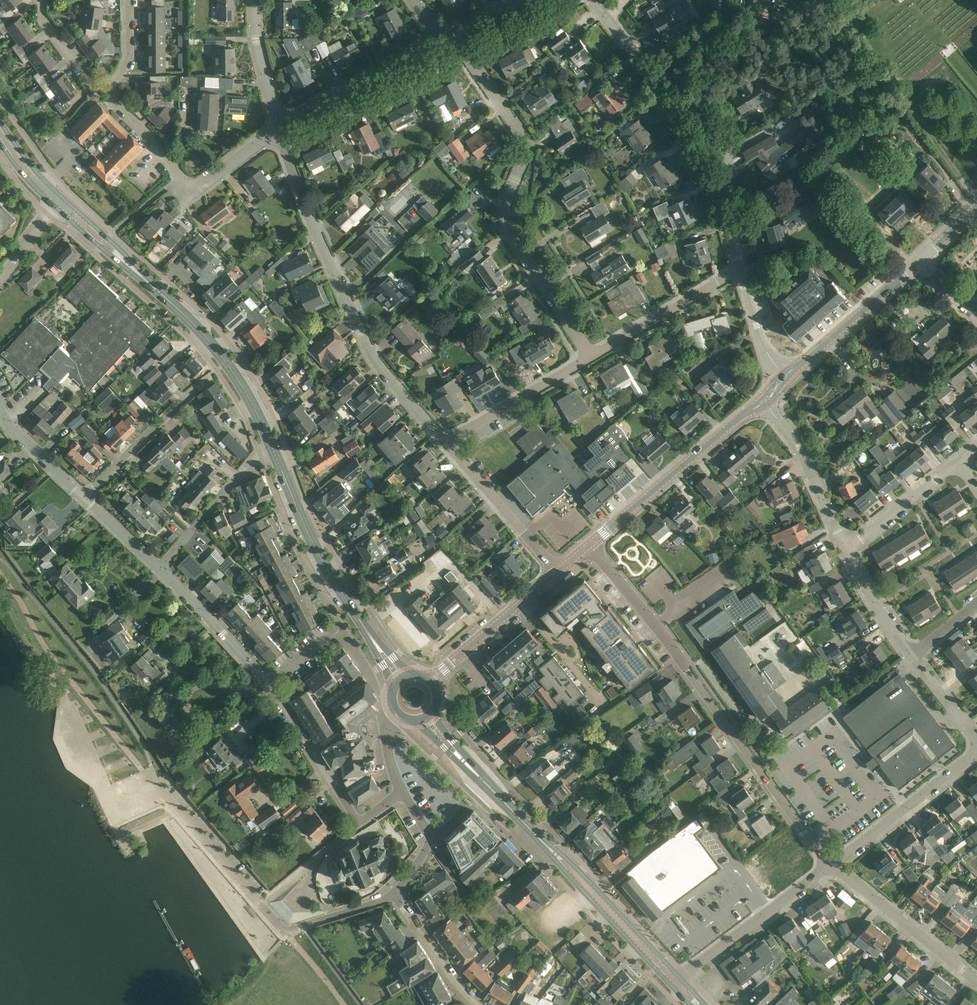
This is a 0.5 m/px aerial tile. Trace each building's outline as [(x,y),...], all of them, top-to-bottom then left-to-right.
[(0,15),(0,23),(0,24),(6,19),(7,20),(14,14),(10,9),(22,0),(3,0),(0,2),(0,14),(0,15)] [(105,9),(98,0),(90,0),(90,6),(84,5),(82,16),(102,19),(103,9),(105,9)] [(105,9),(111,5),(107,0),(98,0),(105,9)] [(234,20),(233,20),(233,10),(234,10),(234,9),(233,9),(233,0),(217,0),(218,20),(234,20)] [(461,1),(461,0),(443,0),(447,8),(447,9),(461,1)] [(647,10),(661,32),(663,31),(681,21),(693,14),(688,6),(691,4),(689,0),(676,0),(676,1),(660,10),(657,4),(647,10)] [(164,7),(164,1),(151,1),(151,7),(145,7),(145,12),(148,12),(148,18),(164,18),(164,7)] [(299,19),(292,19),(292,2),(276,2),(276,17),(276,18),(276,28),(293,28),(299,28),(299,19)] [(358,19),(361,18),(369,13),(364,2),(353,8),(358,19)] [(387,27),(393,37),(390,39),(407,30),(395,8),(376,19),(382,30),(387,27)] [(22,16),(10,24),(7,20),(6,19),(0,24),(0,31),(3,35),(8,31),(12,37),(29,25),(22,16)] [(100,29),(102,19),(82,16),(80,27),(86,28),(85,34),(76,40),(80,46),(102,29),(100,29)] [(164,28),(164,22),(164,18),(148,18),(148,23),(145,23),(145,28),(164,28)] [(24,43),(36,35),(29,25),(12,37),(17,43),(12,47),(18,55),(28,48),(24,43)] [(191,32),(195,35),(200,30),(195,26),(191,32)] [(165,39),(165,35),(164,28),(145,28),(145,34),(148,34),(148,39),(165,39)] [(102,29),(80,46),(90,60),(101,52),(102,54),(114,54),(114,53),(114,47),(114,45),(102,29)] [(316,46),(328,40),(322,29),(310,35),(315,44),(316,46)] [(585,62),(593,57),(580,40),(574,45),(569,38),(570,38),(566,32),(550,44),(559,57),(567,51),(576,62),(582,57),(585,62)] [(316,46),(315,44),(310,35),(299,42),(304,52),(316,46)] [(200,36),(189,36),(189,45),(200,44),(200,42),(200,36)] [(225,36),(205,36),(205,42),(205,44),(215,44),(215,49),(215,73),(218,73),(228,73),(231,73),(234,72),(234,63),(233,63),(233,49),(224,49),(224,44),(225,44),(225,36)] [(165,50),(165,47),(165,39),(148,39),(148,45),(145,45),(145,50),(165,50)] [(339,40),(328,47),(331,53),(332,53),(339,67),(340,67),(343,69),(348,66),(348,62),(349,62),(362,55),(354,40),(343,47),(339,40)] [(34,66),(50,54),(43,45),(31,53),(28,48),(18,55),(24,64),(29,60),(34,66)] [(530,66),(537,62),(530,47),(523,51),(522,49),(499,60),(508,77),(519,71),(518,69),(528,64),(530,66)] [(165,61),(165,59),(165,50),(145,50),(145,55),(148,55),(148,61),(165,61)] [(724,59),(730,68),(746,57),(742,51),(737,55),(735,52),(724,59)] [(45,72),(57,64),(50,54),(34,66),(38,72),(33,76),(39,84),(49,77),(45,72)] [(547,70),(557,63),(551,55),(541,62),(547,70)] [(314,80),(311,81),(299,60),(286,67),(297,89),(314,80)] [(146,72),(165,72),(165,61),(148,61),(149,66),(146,66),(146,72)] [(557,63),(547,70),(550,75),(560,68),(557,63)] [(742,112),(751,107),(765,98),(749,72),(744,75),(736,80),(744,93),(734,99),(742,112)] [(55,95),(71,83),(64,74),(52,82),(49,77),(39,84),(45,93),(51,89),(55,95)] [(167,88),(167,82),(166,82),(166,76),(159,76),(159,82),(140,82),(140,100),(148,100),(148,106),(162,100),(162,92),(160,92),(160,88),(167,88)] [(180,82),(180,85),(181,85),(189,86),(197,87),(197,77),(190,77),(180,76),(180,82)] [(452,112),(467,104),(462,95),(463,95),(462,94),(455,81),(441,88),(441,89),(432,93),(438,105),(447,101),(452,112)] [(582,81),(576,85),(581,92),(587,88),(582,81)] [(66,101),(78,92),(71,83),(55,95),(59,101),(54,105),(60,113),(70,106),(66,101)] [(523,98),(526,102),(525,103),(524,105),(525,107),(527,109),(528,109),(530,108),(535,116),(554,103),(551,99),(554,97),(545,83),(524,98),(523,98)] [(612,115),(617,111),(625,105),(619,98),(624,94),(617,85),(609,91),(606,94),(603,90),(600,92),(596,87),(585,95),(586,96),(575,104),(581,112),(594,102),(592,99),(593,98),(603,110),(606,107),(612,115)] [(217,114),(218,110),(219,96),(219,89),(219,88),(204,87),(204,93),(199,93),(198,112),(217,114)] [(28,92),(22,96),(23,98),(26,102),(32,98),(28,92)] [(245,114),(247,97),(225,96),(219,96),(218,110),(224,110),(224,113),(245,114)] [(166,107),(167,105),(162,100),(148,106),(152,110),(147,116),(159,128),(173,114),(166,107)] [(91,108),(103,120),(109,114),(97,103),(91,108)] [(388,114),(387,114),(394,129),(418,118),(411,103),(397,109),(397,110),(388,114)] [(102,121),(103,120),(91,108),(86,114),(97,126),(102,121)] [(557,115),(558,117),(561,121),(565,118),(561,111),(557,115)] [(216,130),(217,114),(198,112),(197,128),(216,130)] [(91,131),(97,126),(86,114),(80,120),(91,131)] [(103,120),(102,121),(109,127),(108,127),(109,128),(116,121),(109,114),(103,120)] [(435,132),(440,129),(433,114),(428,117),(435,132)] [(60,119),(53,125),(58,129),(62,125),(64,123),(60,119)] [(575,130),(573,127),(568,119),(553,130),(557,136),(558,135),(560,139),(555,143),(562,153),(578,142),(572,132),(575,130)] [(86,137),(91,131),(80,120),(74,125),(86,137)] [(635,123),(620,133),(625,141),(627,139),(636,152),(646,146),(646,147),(648,145),(648,144),(654,140),(646,128),(646,129),(639,120),(635,123)] [(762,141),(744,152),(748,161),(757,155),(760,154),(764,159),(761,161),(758,163),(767,174),(772,170),(777,177),(791,167),(785,160),(799,150),(807,144),(819,135),(810,122),(797,132),(797,131),(788,138),(789,140),(780,147),(777,149),(775,146),(778,144),(773,134),(762,141)] [(119,124),(113,131),(122,140),(127,134),(128,133),(119,124)] [(368,124),(351,132),(351,133),(357,144),(360,143),(365,153),(373,149),(376,155),(392,148),(383,130),(382,131),(383,131),(384,134),(375,138),(374,135),(368,124)] [(868,139),(880,133),(876,124),(864,130),(868,139)] [(80,143),(86,137),(74,125),(69,131),(80,143)] [(447,146),(438,153),(444,161),(445,162),(448,160),(445,155),(451,150),(460,162),(470,155),(469,153),(473,150),(479,158),(489,151),(490,153),(492,155),(502,148),(500,145),(489,130),(481,135),(479,132),(467,141),(469,144),(464,148),(458,138),(447,145),(447,146)] [(127,134),(122,140),(137,155),(143,149),(128,133),(127,134)] [(122,140),(117,145),(132,160),(137,155),(122,140)] [(447,146),(447,145),(443,141),(434,149),(437,153),(438,153),(447,146)] [(311,170),(334,158),(327,144),(314,150),(313,150),(313,151),(304,155),(311,170)] [(117,145),(112,150),(127,165),(132,160),(117,145)] [(97,148),(92,154),(95,157),(100,151),(97,148)] [(106,156),(121,171),(127,165),(112,150),(106,156)] [(344,158),(348,165),(355,162),(350,153),(344,156),(344,158)] [(90,166),(108,184),(121,171),(106,156),(102,160),(99,158),(98,160),(97,159),(90,166)] [(339,161),(344,171),(350,169),(344,158),(339,161)] [(661,189),(678,178),(669,165),(666,167),(665,165),(666,164),(666,162),(665,163),(662,159),(644,171),(648,178),(653,175),(661,189)] [(946,184),(939,177),(929,166),(916,179),(927,191),(925,192),(927,193),(928,192),(932,196),(946,184)] [(592,195),(584,181),(589,178),(582,167),(570,174),(577,184),(560,194),(563,198),(562,199),(563,201),(564,201),(569,208),(592,195)] [(405,168),(399,173),(404,180),(411,174),(405,168)] [(263,199),(276,190),(261,170),(245,182),(246,182),(248,180),(263,199)] [(813,171),(807,175),(813,183),(819,179),(813,171)] [(626,192),(638,182),(632,173),(619,183),(626,192)] [(896,189),(875,209),(884,219),(885,218),(891,224),(902,213),(901,212),(904,210),(905,211),(905,210),(911,216),(924,204),(897,175),(890,182),(896,189)] [(617,182),(611,185),(615,191),(621,187),(617,182)] [(384,198),(387,195),(387,192),(385,189),(381,189),(378,191),(378,195),(381,197),(384,198)] [(346,230),(375,203),(365,193),(360,197),(356,193),(345,203),(349,208),(337,220),(346,230)] [(780,224),(767,228),(773,249),(783,246),(787,245),(783,230),(788,226),(789,227),(799,220),(800,218),(803,223),(814,214),(811,210),(801,197),(800,197),(779,213),(784,221),(780,224)] [(213,205),(202,214),(211,227),(222,219),(232,211),(222,198),(222,199),(214,205),(213,205)] [(674,229),(698,218),(694,209),(692,210),(690,206),(692,205),(689,198),(670,207),(667,201),(653,207),(659,220),(668,216),(674,229)] [(452,205),(456,210),(463,204),(458,199),(452,205)] [(418,211),(428,222),(439,211),(429,200),(418,211)] [(612,229),(604,216),(610,212),(603,201),(591,208),(597,219),(581,228),(584,232),(583,233),(584,235),(585,235),(589,242),(612,229)] [(0,236),(11,226),(11,225),(10,226),(10,225),(15,219),(0,203),(0,235),(0,236)] [(463,242),(473,232),(464,222),(473,214),(465,205),(444,224),(452,234),(454,232),(463,242)] [(256,209),(252,213),(259,222),(264,219),(256,209)] [(152,216),(140,229),(151,239),(157,231),(163,236),(169,230),(162,224),(169,215),(165,211),(157,220),(152,216)] [(447,212),(439,219),(443,223),(451,216),(447,212)] [(161,239),(171,248),(187,231),(181,225),(177,229),(171,223),(174,219),(169,215),(162,224),(169,230),(163,236),(161,239)] [(631,221),(635,226),(641,223),(637,217),(631,221)] [(381,260),(379,258),(392,246),(391,245),(393,244),(380,231),(379,232),(372,224),(361,236),(362,237),(350,249),(356,255),(368,244),(374,250),(372,252),(371,251),(361,261),(362,261),(364,259),(372,268),(370,270),(371,270),(381,260)] [(650,241),(641,227),(634,231),(642,246),(650,241)] [(190,240),(182,250),(193,260),(189,263),(188,265),(201,276),(205,279),(212,271),(221,261),(214,256),(215,256),(215,255),(204,245),(207,241),(205,239),(205,238),(199,234),(197,232),(193,236),(196,238),(192,242),(190,240)] [(216,245),(220,241),(211,233),(207,237),(216,245)] [(423,243),(422,241),(418,237),(412,242),(417,248),(423,243)] [(219,246),(226,252),(232,245),(225,239),(219,246)] [(691,258),(694,268),(704,265),(703,262),(711,260),(711,259),(710,259),(705,240),(706,239),(705,239),(685,245),(687,253),(685,254),(687,259),(691,258)] [(65,272),(82,254),(69,242),(63,248),(62,247),(63,247),(62,247),(58,251),(59,251),(60,252),(53,260),(56,262),(54,264),(60,271),(63,269),(65,272)] [(665,244),(654,249),(659,259),(670,254),(665,244)] [(586,259),(589,264),(602,256),(599,250),(586,259)] [(493,290),(506,281),(497,269),(498,268),(490,256),(485,259),(479,251),(461,266),(466,272),(475,265),(493,290)] [(876,252),(868,259),(873,265),(881,258),(876,252)] [(267,271),(266,272),(270,277),(283,265),(289,279),(313,268),(307,254),(306,254),(290,261),(286,253),(279,260),(266,271),(267,271)] [(955,260),(950,255),(947,258),(952,263),(955,260)] [(592,275),(600,288),(631,269),(622,256),(592,275)] [(231,261),(226,266),(230,270),(235,265),(231,261)] [(658,262),(651,265),(653,271),(661,267),(659,261),(658,262)] [(256,271),(245,280),(250,285),(265,272),(266,271),(261,266),(256,271)] [(812,266),(772,299),(788,320),(780,326),(793,342),(848,300),(833,282),(829,286),(812,266)] [(19,282),(28,291),(42,276),(32,267),(19,282)] [(83,296),(97,281),(94,279),(96,276),(90,270),(75,286),(80,291),(79,292),(83,296)] [(205,279),(201,276),(197,280),(206,289),(218,276),(212,271),(205,279)] [(642,271),(636,275),(641,283),(646,279),(642,271)] [(226,299),(238,288),(239,287),(238,286),(228,274),(214,286),(214,285),(201,295),(206,301),(215,311),(227,300),(226,299)] [(390,276),(374,290),(390,309),(401,300),(402,301),(410,294),(400,282),(398,285),(390,276)] [(622,294),(609,302),(617,316),(632,307),(633,305),(635,303),(638,304),(644,300),(631,278),(618,286),(622,294)] [(313,280),(292,290),(297,302),(299,302),(302,300),(307,309),(307,310),(315,307),(316,309),(329,303),(324,292),(321,293),(318,286),(318,285),(315,286),(313,280)] [(94,304),(106,290),(108,288),(102,282),(100,284),(97,281),(83,296),(87,300),(88,298),(94,304)] [(87,300),(83,296),(79,292),(80,291),(75,286),(66,296),(77,305),(82,299),(96,311),(111,326),(106,331),(107,333),(104,336),(102,335),(97,341),(99,343),(96,346),(92,350),(91,349),(86,354),(77,346),(69,355),(61,347),(50,359),(45,354),(43,356),(39,352),(35,348),(36,346),(31,342),(34,338),(25,330),(22,333),(28,338),(23,344),(26,347),(32,352),(33,350),(37,354),(41,357),(40,359),(45,364),(42,368),(51,377),(45,384),(45,385),(46,384),(51,388),(49,390),(49,391),(54,385),(57,388),(62,383),(61,381),(68,372),(74,366),(79,371),(82,368),(87,363),(85,361),(89,357),(93,353),(95,355),(99,350),(104,345),(102,343),(106,339),(110,335),(111,336),(117,330),(132,345),(131,346),(135,350),(138,348),(133,343),(134,342),(129,338),(124,333),(123,334),(119,330),(115,326),(116,325),(111,320),(110,321),(106,318),(107,316),(103,312),(97,307),(96,308),(92,305),(94,304),(88,298),(87,300)] [(103,312),(117,297),(117,296),(111,290),(109,293),(106,290),(94,304),(92,305),(96,308),(97,307),(103,312)] [(538,315),(539,314),(533,306),(531,308),(529,305),(531,303),(524,293),(509,303),(524,324),(519,327),(524,334),(542,322),(538,315)] [(493,302),(494,302),(497,308),(508,301),(504,295),(493,302)] [(419,305),(425,311),(435,302),(429,296),(419,305)] [(111,320),(123,307),(120,304),(123,302),(117,297),(103,312),(107,316),(106,318),(110,321),(111,320)] [(237,304),(221,318),(232,330),(247,317),(251,321),(261,312),(261,313),(268,307),(266,304),(259,311),(257,308),(258,306),(250,297),(245,301),(243,300),(238,305),(237,304)] [(269,305),(280,318),(286,312),(275,299),(269,305)] [(484,309),(488,314),(497,308),(494,302),(484,309)] [(119,330),(133,316),(129,313),(132,310),(125,305),(123,307),(111,320),(116,325),(115,326),(119,330)] [(89,323),(102,335),(104,336),(107,333),(106,331),(111,326),(96,311),(90,318),(92,320),(89,323)] [(255,327),(245,334),(255,348),(268,337),(262,329),(259,325),(264,321),(267,319),(261,313),(261,312),(251,321),(255,327)] [(717,336),(731,331),(726,315),(715,318),(714,315),(715,315),(714,315),(684,324),(687,336),(695,334),(694,330),(713,324),(717,336)] [(129,338),(144,322),(138,316),(136,319),(133,316),(119,330),(123,334),(124,333),(129,338)] [(930,347),(953,328),(943,316),(928,330),(926,328),(923,332),(924,333),(920,336),(917,332),(911,338),(928,358),(934,352),(930,347)] [(422,363),(420,361),(432,351),(419,337),(420,336),(405,319),(393,330),(410,349),(409,350),(421,364),(422,363)] [(40,321),(37,323),(34,320),(25,330),(34,338),(45,326),(40,321)] [(102,335),(89,323),(87,321),(81,327),(84,329),(81,333),(96,346),(99,343),(97,341),(102,335)] [(151,333),(151,332),(148,330),(150,327),(144,322),(129,338),(134,342),(133,343),(138,348),(135,350),(139,353),(141,355),(144,352),(151,345),(151,344),(150,341),(146,338),(151,333)] [(39,352),(53,337),(49,334),(52,332),(45,326),(34,338),(31,342),(36,346),(35,348),(39,352)] [(341,342),(344,339),(334,329),(320,342),(321,344),(315,349),(325,359),(321,363),(328,370),(332,366),(333,367),(349,351),(341,342)] [(110,335),(106,339),(121,352),(124,349),(126,351),(131,346),(132,345),(117,330),(111,336),(110,335)] [(12,362),(26,347),(23,344),(28,338),(22,333),(5,351),(9,354),(6,357),(12,362)] [(92,350),(96,346),(81,333),(78,336),(76,334),(70,340),(77,346),(86,354),(91,349),(92,350)] [(295,336),(298,343),(304,341),(301,334),(295,336)] [(654,353),(647,358),(653,369),(661,364),(658,359),(677,348),(680,353),(685,350),(677,336),(672,339),(672,340),(668,342),(665,337),(650,346),(654,353)] [(50,359),(61,347),(64,343),(58,337),(56,340),(53,337),(39,352),(43,356),(45,354),(50,359)] [(526,355),(531,364),(543,357),(542,355),(550,350),(553,356),(553,355),(550,350),(555,348),(549,338),(545,340),(543,337),(522,349),(526,355)] [(164,362),(177,350),(171,344),(170,344),(165,338),(139,362),(145,369),(159,356),(164,362)] [(104,345),(99,350),(115,364),(121,357),(118,355),(121,352),(106,339),(102,343),(104,345)] [(520,344),(510,350),(519,366),(524,363),(521,357),(526,355),(522,349),(520,344)] [(303,345),(298,350),(301,354),(307,349),(303,345)] [(24,368),(37,354),(33,350),(32,352),(26,347),(12,362),(18,368),(20,365),(24,368)] [(480,347),(474,353),(484,364),(491,358),(480,347)] [(93,353),(89,357),(104,371),(107,368),(109,370),(115,364),(99,350),(95,355),(93,353)] [(31,379),(42,368),(45,364),(40,359),(41,357),(37,354),(24,368),(27,371),(25,374),(31,379)] [(897,354),(896,362),(905,363),(905,355),(897,354)] [(192,378),(203,368),(192,356),(187,360),(182,355),(164,372),(165,373),(171,378),(182,368),(192,378)] [(87,363),(82,368),(98,382),(104,376),(101,374),(104,371),(89,357),(85,361),(87,363)] [(287,372),(289,370),(291,369),(291,365),(284,357),(270,369),(275,374),(271,377),(276,382),(274,384),(278,389),(291,377),(287,372)] [(645,397),(650,393),(631,361),(626,364),(645,397)] [(712,385),(721,396),(728,390),(724,386),(732,380),(733,382),(739,377),(729,365),(728,365),(729,366),(727,368),(721,361),(701,377),(709,387),(712,385)] [(621,363),(602,375),(609,388),(629,376),(621,363)] [(471,376),(466,379),(476,397),(500,382),(491,365),(485,368),(484,365),(470,373),(471,376)] [(74,366),(68,372),(86,390),(89,387),(91,389),(98,382),(82,368),(79,371),(74,366)] [(156,366),(144,378),(150,385),(163,373),(156,366)] [(350,390),(365,378),(360,372),(361,370),(358,366),(355,367),(355,366),(335,383),(345,394),(340,399),(344,403),(354,395),(350,390)] [(461,372),(456,375),(460,382),(465,379),(461,372)] [(161,385),(153,392),(163,403),(174,392),(168,386),(173,381),(171,378),(165,373),(157,381),(161,385)] [(954,386),(963,379),(959,373),(949,380),(954,386)] [(290,395),(295,400),(299,396),(304,392),(291,377),(278,389),(282,394),(280,396),(284,400),(290,395)] [(446,415),(462,405),(455,393),(462,389),(455,378),(436,389),(441,398),(437,400),(446,415)] [(199,399),(196,401),(206,414),(214,409),(216,412),(217,411),(229,403),(216,383),(203,392),(197,395),(199,399)] [(351,397),(346,401),(355,412),(362,419),(378,405),(374,399),(376,398),(379,395),(375,389),(374,389),(371,386),(371,385),(354,400),(351,397)] [(94,401),(102,410),(117,396),(109,387),(94,401)] [(309,388),(304,392),(299,396),(304,402),(314,393),(309,388)] [(833,411),(843,424),(854,414),(861,422),(868,416),(871,419),(879,413),(891,428),(900,420),(899,419),(885,401),(884,402),(877,408),(871,401),(872,400),(862,388),(833,411)] [(577,389),(557,400),(563,409),(571,421),(589,411),(577,389)] [(882,400),(884,402),(885,401),(899,419),(908,412),(893,392),(882,400)] [(132,402),(142,412),(149,405),(140,395),(132,402)] [(136,417),(142,412),(132,402),(127,407),(136,417)] [(38,415),(45,408),(40,403),(33,410),(38,415)] [(35,428),(47,439),(55,430),(53,429),(59,422),(61,424),(72,411),(63,403),(52,415),(49,412),(35,428)] [(296,426),(309,415),(305,410),(307,408),(302,403),(289,414),(293,420),(291,421),(296,426)] [(678,409),(670,415),(674,420),(686,433),(693,427),(692,426),(704,416),(693,404),(681,414),(678,409)] [(383,432),(386,429),(394,422),(396,421),(395,420),(399,417),(390,407),(387,410),(382,405),(361,424),(368,432),(377,424),(383,432)] [(947,409),(953,416),(957,412),(952,406),(947,409)] [(976,420),(976,417),(969,407),(959,415),(968,427),(976,420)] [(947,420),(953,416),(947,409),(942,413),(947,420)] [(212,413),(203,419),(214,435),(223,429),(213,415),(212,413)] [(118,431),(119,431),(126,438),(136,429),(131,424),(136,420),(131,415),(125,421),(123,418),(114,427),(118,431)] [(298,433),(302,437),(317,425),(309,415),(296,426),(300,431),(298,433)] [(329,415),(319,423),(323,428),(324,428),(334,420),(329,415)] [(360,423),(356,419),(349,425),(353,429),(360,423)] [(949,442),(959,434),(950,422),(940,431),(939,431),(949,442)] [(85,423),(79,429),(85,434),(91,428),(85,423)] [(614,423),(608,428),(622,444),(628,439),(626,436),(626,435),(625,435),(625,434),(625,433),(624,433),(624,432),(623,431),(623,430),(622,430),(622,429),(621,429),(621,428),(620,428),(619,427),(618,427),(618,426),(617,426),(614,423)] [(555,439),(551,435),(549,437),(537,424),(517,441),(528,455),(523,459),(527,463),(555,439)] [(388,454),(410,434),(408,431),(409,429),(405,425),(399,430),(400,430),(390,438),(388,435),(378,443),(388,454)] [(922,429),(917,433),(923,440),(927,436),(929,439),(939,450),(949,442),(939,431),(935,425),(926,433),(925,433),(922,429)] [(595,454),(582,466),(591,477),(596,472),(599,476),(603,474),(610,482),(618,491),(617,491),(629,481),(632,478),(636,475),(636,476),(636,475),(625,462),(620,466),(617,463),(630,453),(622,444),(608,428),(597,439),(588,446),(595,454)] [(923,440),(915,431),(914,430),(910,433),(913,437),(912,437),(917,444),(923,440)] [(116,448),(126,438),(119,431),(118,431),(110,439),(109,438),(102,444),(107,448),(111,444),(116,448)] [(186,439),(180,433),(179,432),(173,439),(168,434),(157,445),(165,453),(170,448),(173,451),(186,439)] [(341,439),(343,444),(354,438),(352,433),(341,439)] [(228,434),(222,441),(243,458),(249,452),(228,434)] [(413,446),(419,440),(415,436),(413,437),(410,434),(388,454),(397,464),(406,456),(403,453),(412,445),(413,446)] [(642,450),(639,453),(643,458),(647,455),(653,461),(670,446),(661,435),(642,450)] [(526,508),(533,516),(540,510),(541,512),(566,491),(564,488),(572,482),(582,494),(584,492),(593,484),(555,439),(527,463),(530,467),(519,476),(519,475),(507,484),(527,507),(526,508)] [(83,446),(88,451),(93,445),(88,440),(83,446)] [(345,446),(343,447),(349,457),(356,452),(361,449),(356,440),(345,446)] [(759,459),(773,465),(776,459),(766,455),(759,447),(757,449),(750,440),(740,448),(750,460),(756,455),(759,459)] [(869,449),(877,443),(874,440),(867,446),(869,449)] [(76,465),(83,457),(76,451),(81,446),(76,441),(70,448),(71,449),(66,456),(76,465)] [(181,470),(165,453),(157,445),(146,456),(150,460),(143,467),(150,474),(151,475),(163,464),(175,476),(181,470)] [(83,457),(76,465),(87,474),(93,468),(94,469),(101,463),(99,461),(104,456),(94,446),(88,451),(83,457)] [(317,471),(318,472),(339,458),(332,446),(325,451),(323,448),(315,453),(317,456),(310,460),(313,465),(312,466),(316,471),(317,471)] [(919,466),(929,458),(920,446),(910,454),(919,466)] [(410,468),(417,477),(437,461),(429,452),(427,453),(422,448),(407,462),(411,467),(410,468)] [(728,468),(719,476),(727,486),(732,482),(729,478),(734,474),(750,460),(740,448),(723,462),(728,468)] [(893,464),(904,478),(909,474),(919,466),(910,454),(905,448),(896,456),(889,448),(883,452),(884,452),(887,457),(893,464)] [(887,457),(881,461),(887,469),(893,464),(887,457)] [(366,471),(360,463),(356,458),(341,471),(349,482),(365,469),(366,471)] [(366,471),(371,467),(365,459),(360,463),(366,471)] [(436,486),(447,476),(442,471),(441,472),(433,464),(437,461),(417,477),(425,486),(430,491),(436,486)] [(12,472),(5,462),(0,466),(0,481),(12,472)] [(848,468),(846,470),(848,474),(851,472),(853,474),(859,468),(854,463),(848,468)] [(212,478),(217,471),(210,465),(199,478),(203,480),(198,486),(197,486),(206,494),(216,482),(212,478)] [(372,479),(377,475),(371,467),(366,471),(372,479)] [(891,470),(887,473),(883,468),(880,468),(876,471),(874,469),(867,475),(883,495),(899,481),(891,470)] [(89,476),(93,480),(97,476),(93,472),(89,476)] [(766,480),(770,485),(778,478),(774,473),(766,480)] [(584,496),(581,499),(584,503),(592,513),(605,502),(606,502),(616,492),(616,491),(616,490),(617,491),(618,491),(610,482),(603,474),(599,476),(592,483),(593,484),(584,492),(586,495),(584,496)] [(246,483),(237,487),(244,505),(245,509),(247,509),(255,506),(256,505),(255,503),(273,495),(269,487),(267,488),(262,476),(246,483)] [(699,482),(697,484),(709,498),(707,500),(714,509),(720,504),(726,512),(739,501),(731,492),(725,497),(719,490),(721,488),(712,478),(710,480),(707,476),(703,479),(702,478),(699,481),(699,482)] [(850,496),(857,493),(854,485),(861,482),(858,477),(839,486),(845,499),(850,496)] [(778,478),(765,490),(766,492),(768,496),(769,496),(773,506),(787,500),(789,503),(791,504),(795,502),(796,499),(795,496),(798,495),(799,494),(793,480),(782,485),(779,478),(778,478)] [(197,486),(198,486),(190,480),(185,487),(189,490),(178,502),(185,509),(191,502),(196,506),(206,494),(197,486)] [(445,509),(464,492),(460,495),(453,486),(454,485),(450,480),(433,495),(437,500),(445,509)] [(761,482),(761,487),(763,490),(769,485),(764,480),(761,482)] [(8,492),(0,481),(0,498),(8,492)] [(314,503),(332,525),(345,515),(338,506),(350,496),(341,484),(328,494),(327,493),(314,503)] [(857,493),(850,496),(862,511),(878,498),(876,495),(880,492),(874,485),(861,495),(859,492),(857,493)] [(956,514),(968,506),(957,489),(945,497),(956,514)] [(133,521),(145,509),(139,503),(141,501),(136,496),(134,498),(127,492),(121,499),(127,505),(123,510),(133,521)] [(463,517),(476,506),(472,501),(464,492),(445,509),(449,506),(456,514),(459,512),(463,517)] [(164,508),(169,502),(160,493),(155,499),(164,508)] [(150,494),(143,500),(149,505),(155,499),(150,494)] [(679,502),(669,511),(680,523),(685,519),(683,517),(686,514),(687,515),(688,513),(694,508),(695,508),(684,495),(678,500),(679,502)] [(417,503),(412,497),(407,501),(412,507),(417,503)] [(944,521),(956,514),(945,497),(933,504),(938,513),(944,521)] [(145,509),(133,521),(139,527),(138,528),(138,530),(141,532),(143,532),(144,531),(145,532),(149,528),(156,534),(162,528),(151,516),(155,511),(158,514),(164,508),(155,499),(149,505),(145,510),(145,509)] [(753,501),(745,508),(750,514),(759,507),(755,502),(753,501)] [(364,523),(372,518),(368,511),(375,507),(372,502),(361,508),(365,515),(351,523),(350,522),(349,522),(348,522),(347,522),(347,523),(346,523),(346,524),(346,525),(346,526),(349,531),(349,533),(351,536),(352,536),(353,538),(357,535),(357,536),(368,529),(364,523)] [(11,529),(6,533),(16,545),(23,539),(25,542),(32,542),(34,540),(33,539),(39,534),(41,533),(40,533),(44,529),(49,534),(54,530),(58,526),(56,524),(48,516),(41,522),(39,524),(40,525),(36,528),(28,519),(34,514),(36,512),(30,506),(22,513),(20,510),(8,522),(12,527),(11,529)] [(411,523),(414,521),(419,517),(414,509),(406,514),(407,517),(411,523)] [(242,524),(248,521),(242,510),(236,513),(242,524)] [(242,524),(236,513),(229,516),(231,520),(228,521),(223,512),(213,517),(222,535),(224,534),(226,537),(233,534),(231,530),(242,524)] [(257,533),(276,524),(272,517),(269,518),(267,515),(251,523),(257,533)] [(490,545),(500,537),(493,529),(495,527),(484,515),(475,522),(481,528),(471,536),(481,548),(487,542),(490,545)] [(655,522),(648,529),(657,539),(669,529),(670,528),(660,516),(654,521),(655,522)] [(422,518),(413,525),(421,537),(430,530),(422,518)] [(691,520),(683,527),(688,533),(696,526),(691,520)] [(787,529),(776,533),(780,541),(782,540),(786,548),(792,545),(806,539),(804,535),(808,533),(803,522),(787,529)] [(909,531),(919,548),(931,540),(926,532),(921,523),(909,531)] [(257,533),(250,537),(255,546),(256,545),(262,542),(272,538),(277,535),(276,532),(279,530),(276,524),(257,533)] [(967,536),(973,532),(969,526),(963,530),(967,536)] [(441,528),(436,532),(442,538),(446,534),(441,528)] [(685,535),(680,530),(679,528),(670,536),(678,545),(687,537),(685,535)] [(907,556),(919,548),(909,531),(897,539),(907,556)] [(363,554),(390,538),(387,534),(380,538),(377,533),(372,536),(357,545),(358,546),(358,547),(359,550),(361,550),(363,554)] [(427,542),(429,540),(433,546),(439,542),(433,533),(425,538),(427,542)] [(624,568),(636,559),(652,580),(664,571),(636,535),(612,552),(624,568)] [(262,555),(280,545),(277,539),(273,540),(272,538),(262,542),(256,545),(262,555)] [(390,538),(363,554),(366,558),(365,560),(367,562),(368,563),(369,564),(371,563),(374,568),(382,563),(379,558),(383,556),(389,552),(387,547),(386,547),(392,543),(390,538)] [(895,563),(907,556),(897,539),(885,546),(895,563)] [(41,564),(50,574),(56,568),(48,559),(56,553),(49,543),(38,552),(43,557),(46,560),(41,564)] [(282,557),(282,556),(280,553),(283,552),(280,545),(262,555),(267,565),(272,562),(272,561),(282,557)] [(883,571),(895,563),(885,546),(873,554),(883,571)] [(798,561),(808,555),(804,549),(794,555),(798,561)] [(811,577),(831,567),(827,558),(828,558),(825,552),(820,555),(817,549),(810,552),(812,558),(811,558),(812,559),(810,560),(813,565),(806,568),(811,577)] [(391,563),(376,572),(379,578),(377,579),(381,585),(386,582),(386,583),(387,582),(386,581),(397,574),(406,569),(401,561),(409,556),(408,555),(406,551),(405,550),(389,560),(391,563)] [(509,582),(523,570),(519,566),(524,562),(519,555),(515,558),(512,554),(513,553),(511,551),(504,557),(502,558),(504,560),(497,566),(503,572),(501,574),(509,582)] [(968,557),(976,572),(976,551),(968,557)] [(299,560),(298,559),(295,560),(292,555),(289,557),(287,553),(282,556),(282,557),(272,561),(272,562),(277,571),(299,560)] [(191,554),(178,566),(179,567),(179,569),(181,571),(182,570),(190,577),(191,575),(195,579),(205,569),(210,574),(218,565),(220,563),(211,554),(205,560),(201,564),(191,554)] [(220,563),(218,565),(225,573),(230,577),(241,567),(237,562),(230,555),(227,557),(225,559),(220,563)] [(718,556),(709,558),(711,564),(720,562),(718,556)] [(976,575),(976,572),(968,557),(956,565),(967,582),(976,575)] [(296,563),(299,561),(299,560),(277,571),(282,580),(282,581),(292,576),(298,573),(296,570),(299,568),(296,563)] [(59,571),(56,568),(50,574),(52,577),(51,577),(62,590),(77,576),(66,564),(65,565),(59,571)] [(955,590),(967,582),(956,565),(944,573),(955,590)] [(211,577),(217,581),(223,572),(217,568),(211,577)] [(451,570),(445,576),(452,585),(458,579),(451,570)] [(256,571),(252,573),(251,573),(257,580),(260,579),(258,575),(256,571)] [(680,576),(683,584),(690,581),(689,581),(686,574),(680,576)] [(767,582),(762,575),(757,578),(762,585),(767,582)] [(62,590),(79,608),(96,592),(86,581),(84,583),(77,576),(62,590)] [(294,579),(292,576),(282,581),(282,580),(277,583),(282,593),(300,584),(297,577),(294,579)] [(484,577),(478,582),(491,597),(497,592),(484,577)] [(265,578),(260,580),(265,589),(269,587),(265,578)] [(212,579),(202,590),(213,600),(219,594),(224,599),(225,598),(228,601),(232,598),(229,595),(233,590),(232,590),(224,581),(221,579),(217,584),(212,579)] [(601,600),(585,580),(568,594),(570,596),(560,604),(559,602),(552,607),(554,610),(550,613),(548,611),(542,616),(558,635),(570,626),(567,623),(587,606),(589,609),(582,616),(587,622),(581,628),(608,661),(610,660),(614,665),(612,666),(630,688),(657,667),(639,644),(637,645),(634,641),(636,640),(609,607),(606,609),(599,601),(601,600)] [(838,605),(850,598),(840,581),(828,587),(830,590),(822,594),(826,601),(830,609),(838,605)] [(811,592),(812,593),(822,588),(818,582),(808,587),(811,592)] [(292,600),(302,594),(300,592),(304,590),(300,584),(282,593),(287,603),(292,600)] [(415,601),(408,607),(417,617),(417,616),(435,637),(436,636),(439,640),(440,640),(441,639),(443,638),(445,637),(446,635),(447,634),(448,634),(448,633),(447,633),(447,632),(444,629),(445,628),(467,609),(470,612),(478,605),(460,584),(451,591),(450,589),(435,602),(428,607),(424,602),(430,597),(426,592),(425,592),(415,601)] [(249,586),(243,591),(247,595),(253,589),(249,586)] [(808,587),(801,590),(804,595),(811,592),(808,587)] [(268,594),(271,599),(276,597),(273,591),(268,594)] [(297,610),(319,598),(318,597),(315,598),(312,593),(309,595),(307,592),(302,594),(292,600),(297,610)] [(720,601),(686,624),(703,648),(742,621),(744,624),(744,625),(751,634),(774,618),(767,609),(755,592),(741,602),(734,592),(728,595),(731,599),(722,604),(720,601)] [(919,600),(930,617),(942,609),(931,592),(919,600)] [(233,622),(246,610),(250,606),(243,598),(239,602),(226,614),(228,617),(226,619),(229,623),(232,620),(233,622)] [(302,619),(316,612),(318,611),(316,608),(319,606),(316,601),(319,599),(319,598),(297,610),(302,619)] [(918,624),(930,617),(919,600),(907,607),(918,624)] [(108,625),(118,616),(112,609),(103,618),(108,625)] [(254,618),(246,610),(233,622),(235,624),(232,626),(236,630),(238,627),(241,630),(245,626),(254,618)] [(848,636),(866,625),(857,610),(848,615),(847,613),(837,619),(848,636)] [(297,622),(302,632),(317,624),(316,620),(319,619),(316,612),(302,619),(297,622)] [(253,634),(266,622),(258,614),(254,618),(245,626),(248,628),(245,631),(248,634),(251,632),(253,634)] [(119,621),(100,634),(105,640),(102,643),(103,643),(114,659),(129,649),(125,644),(129,641),(126,636),(125,635),(121,637),(118,634),(122,631),(125,629),(119,621)] [(259,642),(272,631),(273,630),(266,622),(253,634),(254,636),(251,638),(255,642),(257,639),(259,642)] [(527,628),(518,636),(533,652),(541,645),(527,628)] [(166,638),(171,632),(168,629),(162,635),(166,638)] [(731,630),(730,631),(730,630),(724,634),(727,639),(712,650),(760,718),(770,711),(778,721),(776,722),(786,735),(792,731),(796,736),(801,733),(832,710),(829,705),(830,703),(818,686),(788,708),(788,707),(786,709),(783,705),(785,704),(773,687),(777,685),(778,687),(786,680),(772,661),(761,670),(739,639),(736,636),(735,636),(731,630)] [(263,654),(275,642),(268,634),(272,631),(259,642),(255,646),(258,648),(255,651),(258,655),(261,652),(263,654)] [(144,633),(138,638),(146,647),(152,642),(144,633)] [(518,636),(510,643),(523,658),(531,651),(532,653),(533,652),(518,636)] [(957,641),(945,650),(953,661),(965,651),(965,652),(969,648),(970,648),(970,647),(962,638),(957,642),(957,641)] [(270,662),(283,650),(275,642),(263,654),(264,656),(261,658),(265,662),(267,659),(270,662)] [(510,643),(502,650),(518,668),(515,664),(523,658),(510,643)] [(869,669),(887,657),(879,645),(874,649),(870,643),(862,648),(866,653),(861,656),(869,669)] [(836,644),(820,654),(825,662),(831,658),(831,659),(832,658),(841,652),(836,644)] [(832,658),(837,665),(846,659),(850,656),(846,649),(841,652),(832,658)] [(494,656),(493,657),(509,675),(518,668),(502,650),(494,656)] [(965,651),(953,661),(961,671),(973,662),(965,652),(965,651)] [(348,682),(360,674),(347,653),(334,662),(336,665),(329,670),(337,680),(338,680),(344,676),(348,682)] [(136,671),(137,671),(143,677),(148,673),(154,679),(155,678),(160,683),(160,682),(168,675),(169,675),(163,669),(163,670),(161,672),(155,665),(153,667),(143,656),(132,665),(134,667),(133,668),(136,671)] [(564,669),(554,656),(539,668),(545,675),(539,680),(543,685),(564,669)] [(493,657),(485,664),(497,678),(492,682),(499,691),(505,686),(501,682),(509,675),(493,657)] [(337,680),(329,670),(326,665),(320,670),(318,668),(318,669),(319,670),(317,672),(316,670),(315,671),(326,688),(337,680)] [(564,669),(543,685),(548,691),(549,690),(554,686),(559,693),(553,697),(574,681),(564,669)] [(891,768),(910,753),(916,762),(923,770),(931,763),(929,760),(936,754),(939,758),(955,745),(943,729),(937,721),(930,713),(899,673),(898,674),(895,669),(887,674),(888,676),(883,680),(886,683),(860,704),(843,717),(874,757),(879,753),(885,760),(891,768)] [(318,695),(326,688),(315,671),(314,671),(315,673),(313,675),(312,673),(313,676),(307,680),(309,683),(312,687),(318,695)] [(976,690),(976,674),(968,680),(976,691),(976,690)] [(535,680),(529,685),(533,691),(540,686),(535,680)] [(668,683),(656,692),(659,696),(668,709),(674,704),(676,703),(672,698),(673,698),(681,692),(673,680),(668,683)] [(584,694),(574,681),(553,697),(558,703),(563,699),(569,705),(584,694)] [(361,724),(373,715),(378,711),(372,703),(378,698),(373,693),(375,691),(368,682),(356,691),(357,692),(331,712),(339,721),(342,725),(342,726),(345,739),(339,740),(339,742),(333,743),(322,751),(333,769),(341,764),(343,764),(345,776),(348,775),(348,779),(344,781),(350,789),(349,790),(358,804),(381,789),(372,775),(371,776),(368,772),(370,772),(369,768),(376,767),(374,758),(375,758),(374,751),(370,752),(369,746),(368,744),(366,745),(366,747),(365,747),(363,733),(368,732),(368,727),(362,728),(361,724)] [(642,702),(656,692),(649,682),(641,687),(635,692),(627,698),(634,707),(642,702)] [(168,700),(175,695),(176,695),(171,689),(163,694),(168,700)] [(296,712),(314,700),(308,690),(305,691),(302,694),(299,696),(296,698),(292,700),(292,699),(291,700),(296,707),(294,708),(294,709),(296,708),(297,710),(295,711),(296,712)] [(488,695),(475,707),(478,711),(475,713),(481,720),(490,713),(491,715),(497,709),(496,708),(498,706),(495,703),(501,697),(497,693),(491,699),(488,695)] [(515,698),(510,702),(515,708),(519,704),(515,698)] [(548,714),(558,706),(553,699),(545,706),(542,707),(548,714)] [(304,721),(321,710),(314,700),(296,712),(297,713),(298,712),(300,714),(298,715),(300,714),(304,721)] [(577,701),(569,707),(579,720),(587,714),(577,701)] [(185,723),(190,720),(190,719),(189,717),(188,717),(184,712),(183,713),(177,704),(169,709),(167,705),(156,713),(165,725),(172,720),(178,728),(181,726),(185,724),(185,723)] [(688,729),(701,720),(701,719),(700,720),(695,714),(696,713),(691,706),(678,716),(688,729)] [(309,732),(327,720),(321,710),(304,721),(309,727),(307,728),(307,729),(309,728),(310,730),(308,731),(309,732)] [(649,715),(644,719),(647,724),(653,720),(649,715)] [(317,742),(317,741),(334,731),(327,720),(309,732),(310,733),(311,732),(313,734),(311,735),(312,735),(317,742)] [(594,729),(590,722),(583,727),(579,731),(583,737),(587,734),(594,729)] [(491,737),(501,749),(518,734),(508,723),(491,737)] [(191,734),(197,741),(207,733),(200,726),(191,734)] [(537,731),(533,726),(524,734),(529,739),(537,731)] [(634,733),(623,740),(630,751),(641,744),(634,733)] [(711,755),(721,748),(712,735),(702,743),(700,744),(695,738),(670,756),(673,759),(677,765),(685,760),(695,753),(705,767),(711,763),(715,760),(711,755)] [(211,748),(208,750),(208,751),(213,757),(216,755),(219,758),(216,760),(221,767),(224,765),(230,761),(231,763),(234,766),(241,761),(228,745),(227,747),(221,739),(210,748),(211,748)] [(534,742),(530,746),(525,741),(508,757),(516,767),(524,760),(526,762),(532,757),(540,750),(534,742)] [(251,766),(258,761),(250,751),(244,756),(251,766)] [(886,772),(893,780),(916,762),(910,753),(891,768),(886,772)] [(620,766),(615,758),(608,762),(614,770),(620,766)] [(728,780),(739,772),(728,758),(717,766),(722,772),(710,780),(719,793),(731,784),(728,780)] [(526,778),(538,791),(550,780),(546,775),(554,767),(547,759),(541,765),(540,765),(526,778)] [(673,759),(667,764),(671,770),(677,765),(673,759)] [(886,772),(891,768),(885,760),(880,764),(886,772)] [(923,770),(916,762),(893,780),(899,789),(923,770)] [(694,784),(715,769),(711,763),(705,767),(690,778),(694,784)] [(663,776),(670,771),(666,765),(659,770),(663,776)] [(611,774),(615,780),(626,773),(622,766),(611,774)] [(236,783),(224,792),(236,807),(235,809),(235,810),(235,811),(235,812),(236,813),(237,814),(238,814),(239,814),(241,814),(246,821),(257,813),(258,813),(249,801),(249,802),(244,795),(257,786),(257,785),(257,784),(251,776),(238,785),(236,783)] [(589,781),(593,786),(599,781),(595,776),(589,781)] [(563,782),(548,795),(552,801),(549,804),(553,810),(557,806),(556,804),(571,792),(563,782)] [(726,806),(735,799),(742,809),(754,800),(753,799),(754,798),(755,797),(752,793),(751,793),(750,794),(744,787),(732,795),(727,788),(731,784),(719,793),(718,794),(724,803),(726,806)] [(617,802),(624,811),(631,804),(625,796),(617,802)] [(975,806),(972,802),(965,807),(958,798),(946,807),(954,817),(957,821),(966,815),(968,817),(972,814),(976,820),(976,809),(975,806)] [(586,816),(588,814),(578,803),(559,822),(560,823),(560,825),(562,827),(564,827),(569,832),(586,816)] [(660,810),(665,818),(672,813),(666,805),(660,810)] [(677,805),(671,809),(680,822),(686,817),(677,805)] [(263,828),(272,822),(280,816),(273,806),(256,818),(263,828)] [(304,824),(319,840),(326,834),(326,833),(331,828),(311,806),(305,811),(311,818),(304,824)] [(290,816),(289,816),(294,820),(302,812),(298,808),(290,816)] [(736,813),(741,819),(747,815),(742,809),(736,813)] [(461,824),(445,838),(461,872),(475,862),(476,861),(467,842),(474,835),(488,849),(489,850),(490,848),(501,838),(475,810),(474,811),(462,822),(464,823),(462,825),(461,824)] [(741,819),(738,821),(746,833),(748,831),(754,827),(761,837),(762,836),(774,828),(764,814),(752,823),(747,815),(741,819)] [(936,814),(924,824),(931,834),(932,834),(937,840),(950,830),(945,823),(944,824),(936,814)] [(631,877),(623,885),(653,920),(664,911),(713,874),(714,875),(723,868),(696,833),(706,826),(698,815),(650,851),(625,872),(631,877)] [(588,827),(575,838),(576,840),(576,841),(578,843),(579,843),(583,847),(582,848),(583,848),(607,827),(609,830),(615,825),(607,816),(601,821),(604,823),(603,824),(599,827),(593,833),(588,827)] [(607,827),(583,848),(587,852),(587,854),(589,856),(591,855),(592,857),(604,846),(608,850),(618,841),(619,840),(609,830),(607,827)] [(976,842),(976,830),(965,840),(969,845),(975,841),(976,842)] [(913,833),(900,843),(907,851),(906,852),(914,862),(932,848),(925,838),(920,842),(913,833)] [(384,844),(381,836),(368,841),(368,840),(360,844),(359,841),(358,840),(356,841),(355,843),(356,843),(346,847),(344,847),(343,848),(344,848),(343,849),(345,855),(340,857),(339,856),(338,856),(338,858),(333,860),(332,859),(331,860),(333,861),(335,866),(334,867),(335,868),(332,869),(337,880),(339,879),(340,880),(343,885),(342,887),(344,887),(344,886),(349,884),(350,885),(351,885),(351,883),(356,881),(359,887),(360,886),(360,887),(361,888),(362,886),(372,882),(374,883),(375,882),(376,881),(375,879),(374,879),(373,879),(371,875),(379,871),(381,873),(382,871),(380,870),(378,865),(383,862),(385,864),(386,863),(385,861),(387,857),(389,857),(389,856),(385,851),(387,850),(386,849),(384,844)] [(524,863),(517,856),(513,852),(514,851),(505,842),(504,842),(503,840),(501,838),(490,848),(491,849),(487,853),(478,861),(478,860),(459,875),(461,876),(460,877),(468,886),(486,869),(484,867),(497,856),(505,865),(499,870),(506,877),(514,871),(514,872),(524,863)] [(939,843),(932,848),(935,851),(940,858),(941,857),(947,853),(942,847),(939,843)] [(621,871),(622,871),(633,862),(627,854),(626,855),(620,848),(610,856),(607,853),(596,862),(607,875),(618,867),(621,871)] [(951,850),(941,857),(947,863),(956,855),(954,852),(951,850)] [(928,857),(933,864),(940,858),(935,851),(928,857)] [(875,862),(884,873),(892,867),(897,873),(903,868),(898,861),(896,863),(888,852),(875,862)] [(913,884),(918,877),(910,866),(903,871),(913,884)] [(446,917),(436,903),(457,888),(445,871),(421,887),(425,893),(416,899),(421,907),(423,905),(429,913),(427,915),(434,925),(446,917)] [(543,903),(558,889),(541,871),(526,884),(526,885),(506,904),(514,913),(527,901),(535,910),(543,903)] [(922,903),(931,891),(925,886),(930,880),(926,876),(911,895),(922,903)] [(931,891),(922,903),(932,911),(941,899),(946,903),(955,892),(950,888),(946,893),(942,889),(936,884),(931,891)] [(951,907),(941,919),(951,927),(961,915),(967,908),(959,901),(961,898),(955,892),(946,903),(951,907)] [(834,906),(835,905),(827,893),(816,901),(824,913),(829,919),(837,914),(837,910),(834,906)] [(460,898),(464,909),(471,906),(468,896),(460,898)] [(844,908),(848,903),(841,898),(837,904),(844,908)] [(814,921),(824,913),(816,901),(805,909),(810,915),(814,921)] [(951,927),(962,935),(971,923),(976,927),(976,926),(976,910),(976,909),(967,920),(961,915),(951,927)] [(394,952),(409,942),(399,928),(396,929),(384,911),(377,915),(376,913),(371,916),(359,920),(362,931),(370,928),(383,946),(388,943),(394,952)] [(810,915),(806,918),(812,927),(817,933),(823,929),(818,923),(816,924),(814,921),(810,915)] [(802,947),(808,942),(800,931),(800,930),(792,918),(779,928),(787,940),(791,944),(797,940),(802,947)] [(451,938),(460,931),(450,919),(434,933),(442,942),(450,936),(451,938)] [(871,942),(881,930),(871,922),(855,942),(865,950),(866,949),(871,942)] [(847,924),(839,927),(843,938),(851,934),(847,924)] [(877,957),(891,938),(881,930),(871,942),(866,949),(877,957)] [(442,942),(461,966),(478,952),(460,931),(451,938),(450,936),(442,942)] [(577,947),(579,945),(586,938),(580,932),(571,941),(577,947)] [(769,973),(788,955),(770,933),(739,957),(740,959),(729,967),(731,970),(729,972),(732,976),(736,977),(741,985),(749,979),(753,976),(758,983),(769,973)] [(505,935),(503,942),(510,944),(513,938),(505,935)] [(500,939),(495,943),(501,950),(506,946),(500,939)] [(410,964),(427,954),(418,940),(402,951),(401,950),(395,954),(397,958),(404,954),(410,964)] [(542,953),(547,948),(548,947),(540,940),(534,945),(542,953)] [(591,943),(580,953),(592,966),(603,956),(591,943)] [(835,956),(829,949),(826,945),(815,954),(823,965),(825,963),(829,968),(838,961),(835,956)] [(901,966),(911,954),(901,946),(886,965),(890,968),(895,961),(901,966)] [(559,951),(556,954),(562,961),(565,958),(559,951)] [(413,983),(421,978),(436,969),(427,954),(410,964),(400,970),(404,975),(386,986),(392,996),(406,987),(413,983)] [(474,960),(464,970),(472,979),(482,968),(483,969),(492,959),(487,954),(478,963),(474,960)] [(495,968),(502,976),(517,962),(510,954),(495,968)] [(907,981),(921,962),(911,954),(901,966),(896,973),(902,977),(907,981)] [(592,966),(588,970),(591,974),(592,973),(596,969),(604,978),(606,981),(610,977),(608,975),(614,970),(615,969),(603,956),(592,966)] [(850,973),(861,959),(858,956),(846,970),(850,973)] [(375,963),(370,958),(366,963),(371,968),(375,963)] [(874,958),(863,972),(868,977),(879,963),(874,958)] [(472,979),(483,989),(493,979),(483,969),(482,968),(472,979)] [(607,981),(596,991),(602,997),(603,996),(608,990),(613,995),(618,1000),(624,993),(624,994),(625,993),(633,985),(636,982),(634,980),(631,977),(630,976),(631,974),(628,970),(625,971),(624,969),(618,974),(614,970),(608,975),(610,977),(606,981),(607,981)] [(515,985),(514,987),(514,988),(517,989),(521,993),(529,981),(532,977),(528,973),(526,972),(521,977),(517,984),(515,985)] [(836,973),(836,981),(845,982),(845,973),(836,973)] [(917,980),(906,988),(917,996),(921,991),(931,999),(945,981),(935,973),(932,977),(925,985),(925,986),(917,980)] [(413,983),(417,992),(424,988),(434,1004),(440,1004),(452,998),(439,974),(423,982),(421,978),(413,983)] [(588,982),(585,979),(582,976),(579,980),(584,986),(588,982)] [(519,1004),(536,1004),(538,1001),(540,998),(540,997),(529,993),(535,985),(538,981),(532,977),(529,981),(521,993),(525,996),(524,1000),(522,1000),(520,1004),(519,1004)] [(745,1004),(746,1004),(764,1004),(779,992),(778,991),(783,987),(774,977),(757,992),(745,1004)] [(860,979),(857,983),(861,986),(866,979),(864,977),(861,980),(860,979)] [(508,990),(510,986),(500,979),(497,984),(495,982),(485,997),(497,1004),(507,1004),(513,994),(508,990)] [(814,987),(817,988),(820,986),(820,982),(818,980),(815,979),(812,982),(812,985),(814,987)] [(956,989),(945,981),(931,999),(938,1004),(947,1004),(945,1003),(946,1002),(956,989)] [(413,983),(406,987),(411,996),(417,992),(413,983)] [(901,984),(892,991),(897,996),(905,989),(901,984)] [(794,999),(800,993),(793,987),(776,1004),(777,1004),(788,1004),(794,999)] [(653,1000),(655,998),(645,988),(643,990),(631,1004),(658,1004),(653,1000)] [(591,996),(586,991),(583,994),(587,999),(591,996)] [(562,997),(557,995),(554,1002),(543,997),(538,1001),(536,1004),(559,1004),(562,997)] [(810,1004),(816,1004),(822,1000),(817,995),(812,1000),(808,1003),(810,1004)] [(598,1000),(602,1004),(609,1004),(611,1004),(607,1000),(603,996),(602,997),(598,1000)] [(568,999),(562,997),(559,1004),(565,1004),(568,999)] [(965,997),(962,1001),(959,1004),(975,1004),(965,997)]
